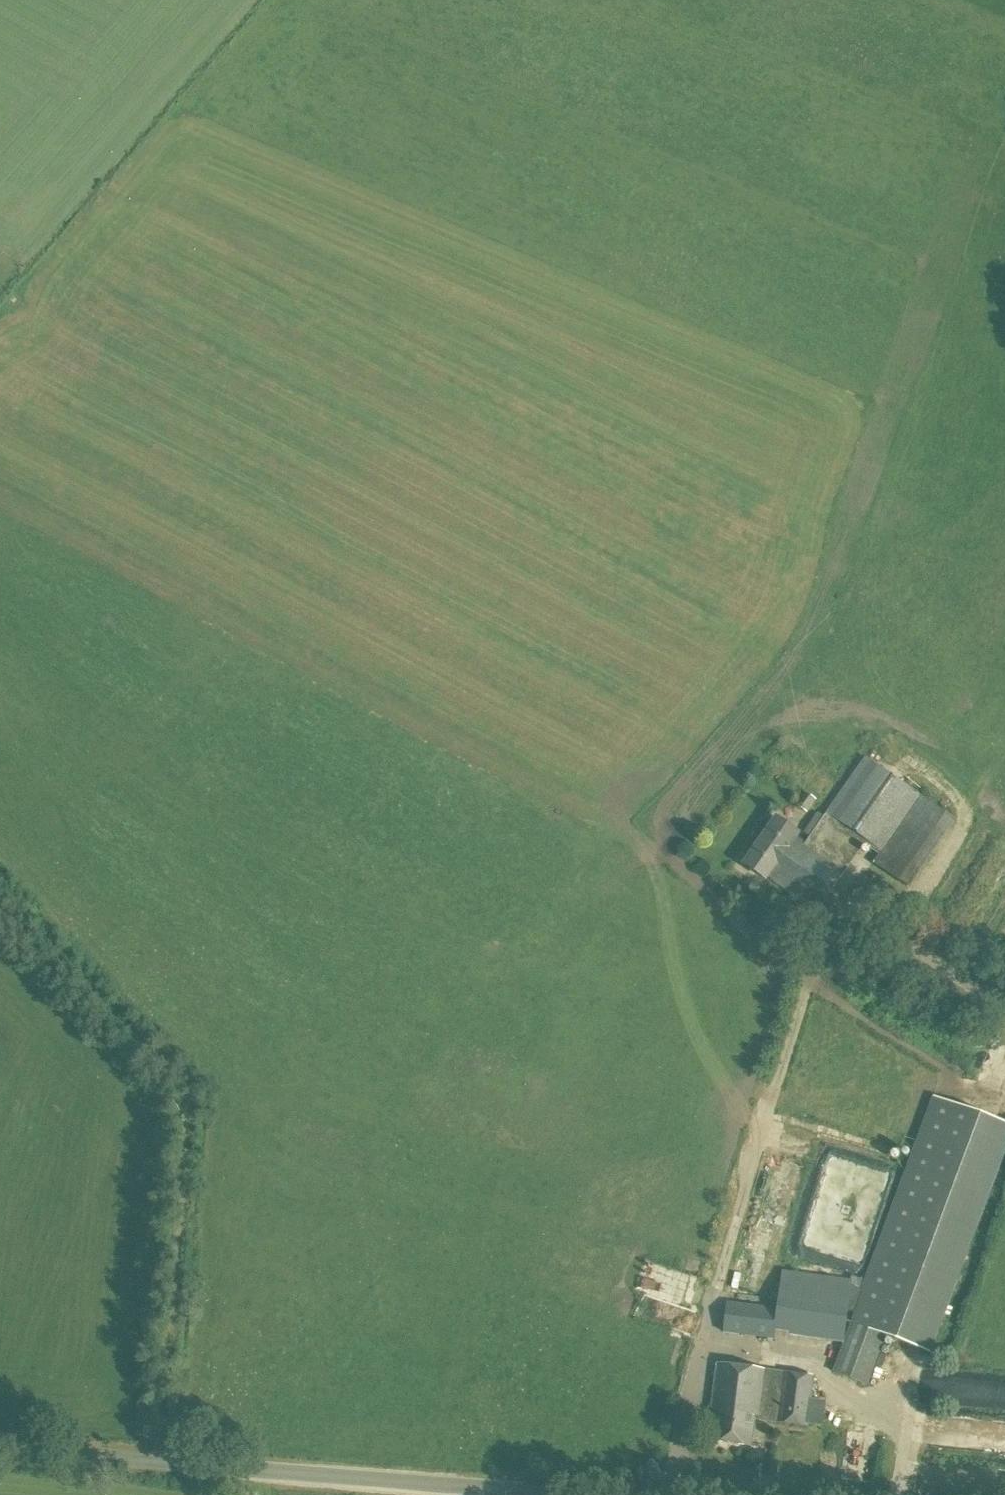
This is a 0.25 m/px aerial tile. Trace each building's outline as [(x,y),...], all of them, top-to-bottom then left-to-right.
[(909,888),(955,821),(865,759),(806,843),(796,836),(798,833),(777,818),(745,865),(766,879),(768,876),(818,911),(846,871),(845,871),(864,844),(879,854),(873,863),(909,888)] [(818,780),(830,788),(837,778),(826,770),(818,780)] [(807,813),(816,799),(804,792),(795,805),(807,813)] [(832,1373),(868,1386),(886,1336),(932,1353),(1004,1154),(1004,1123),(933,1096),(862,1289),(851,1285),(847,1310),(854,1313),(832,1373)] [(899,1176),(841,1155),(831,1180),(889,1202),(899,1176)] [(674,1275),(668,1284),(683,1293),(689,1285),(674,1275)] [(744,1301),(727,1299),(723,1333),(740,1335),(744,1303),(744,1301)] [(778,1305),(761,1303),(757,1337),(774,1339),(778,1305)] [(807,1426),(814,1376),(718,1364),(712,1410),(715,1410),(711,1441),(751,1446),(751,1445),(752,1445),(755,1416),(758,1416),(760,1420),(764,1421),(778,1422),(807,1426)] [(833,1415),(831,1425),(853,1429),(855,1419),(833,1415)]
